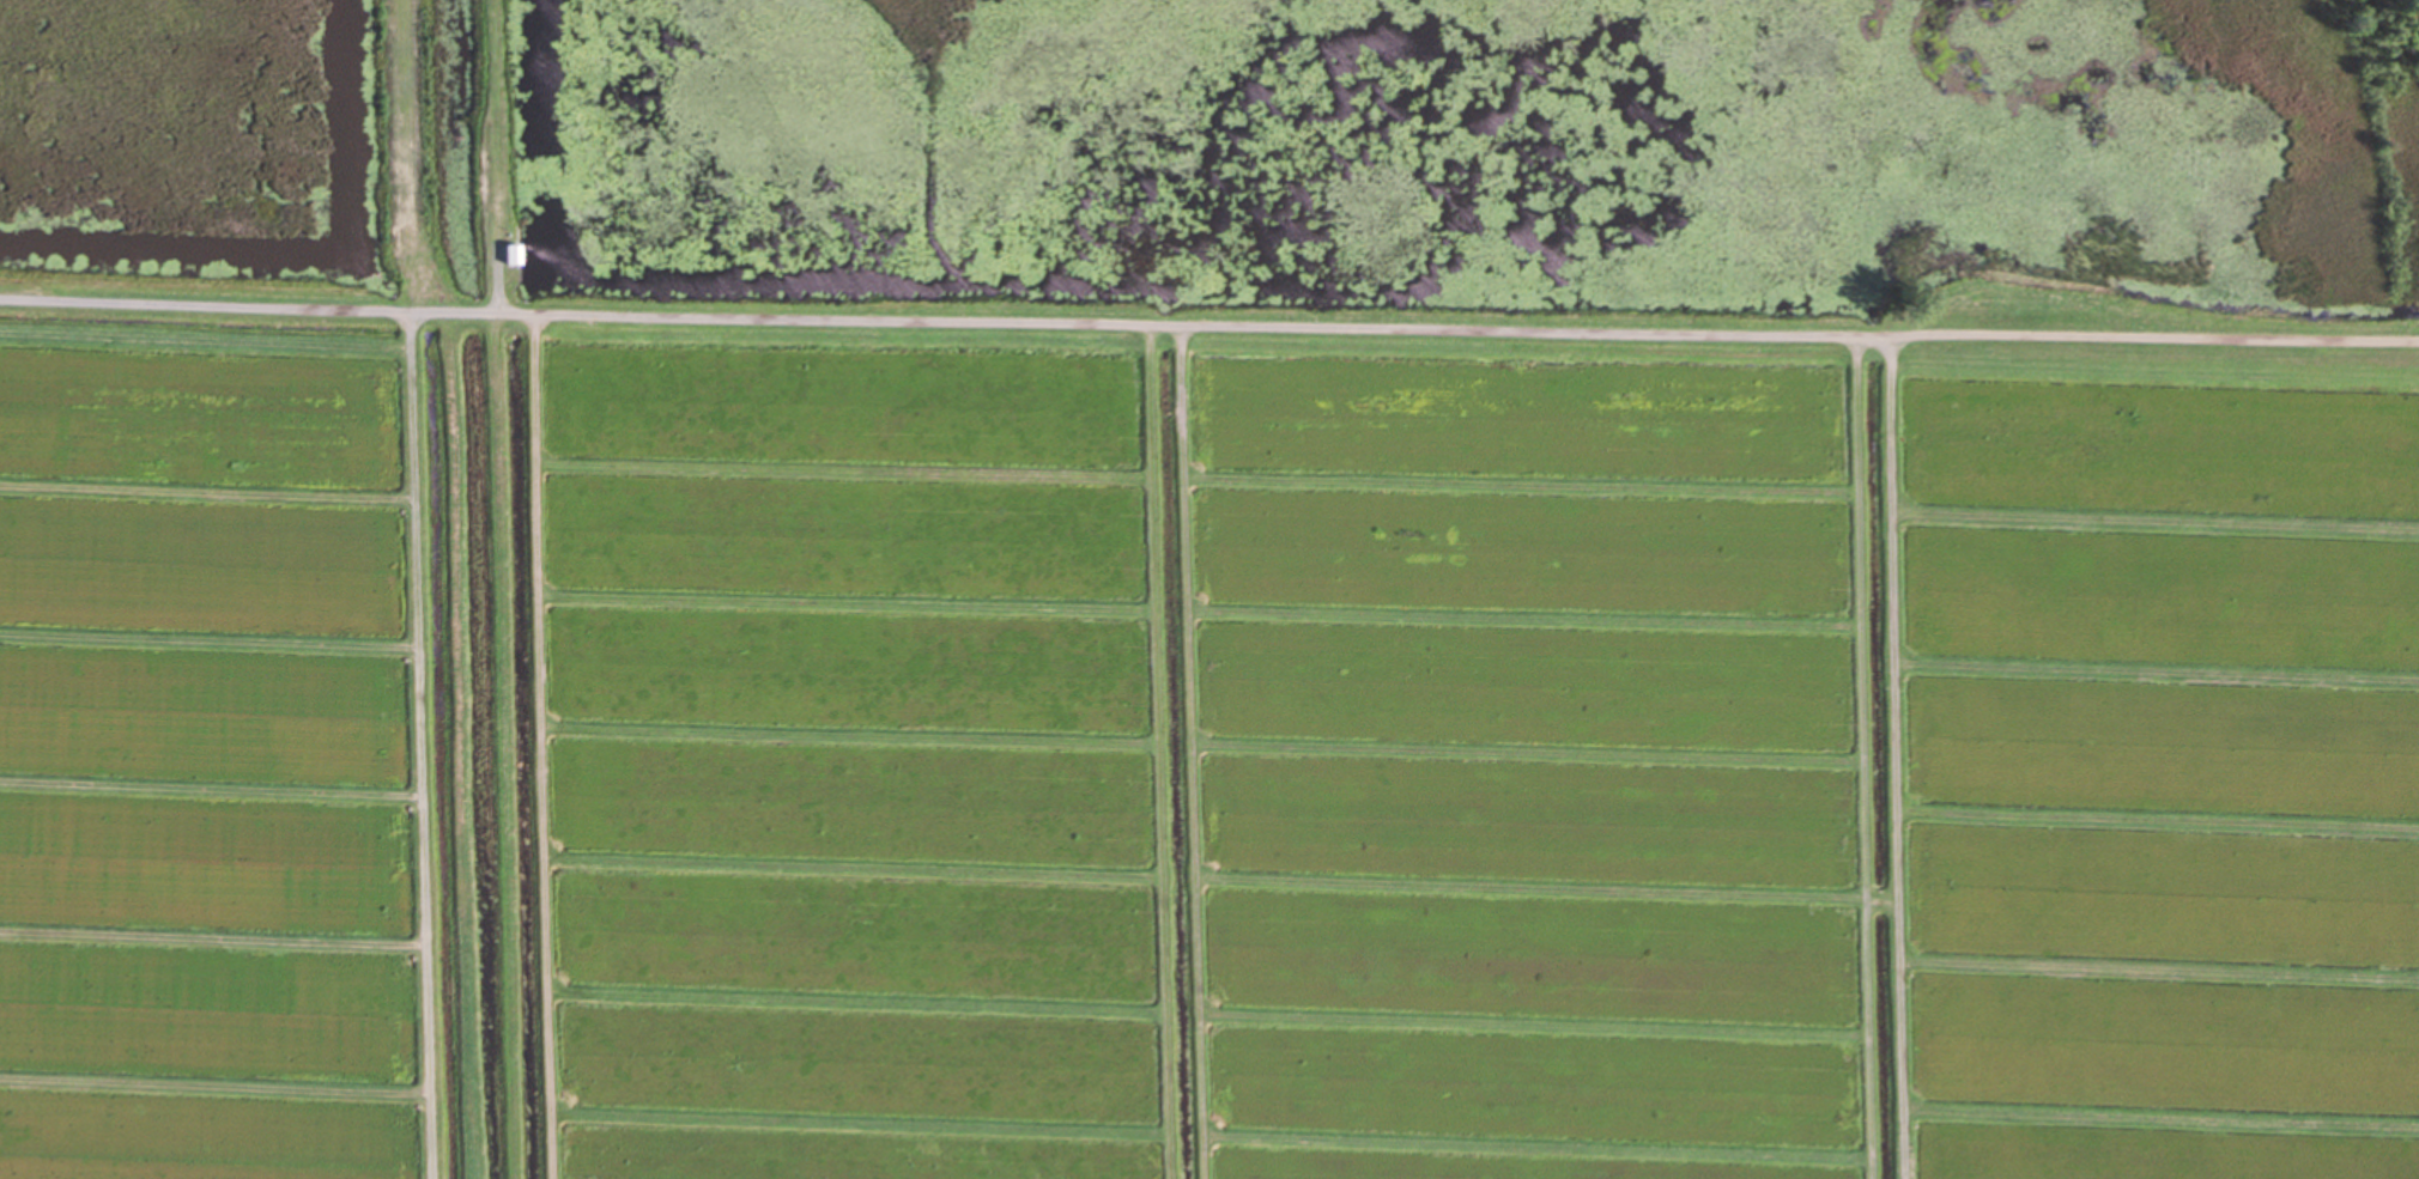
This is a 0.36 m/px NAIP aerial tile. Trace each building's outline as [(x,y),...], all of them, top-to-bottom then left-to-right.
[(515,265),(515,245),(501,245),(501,265),(515,265)]
